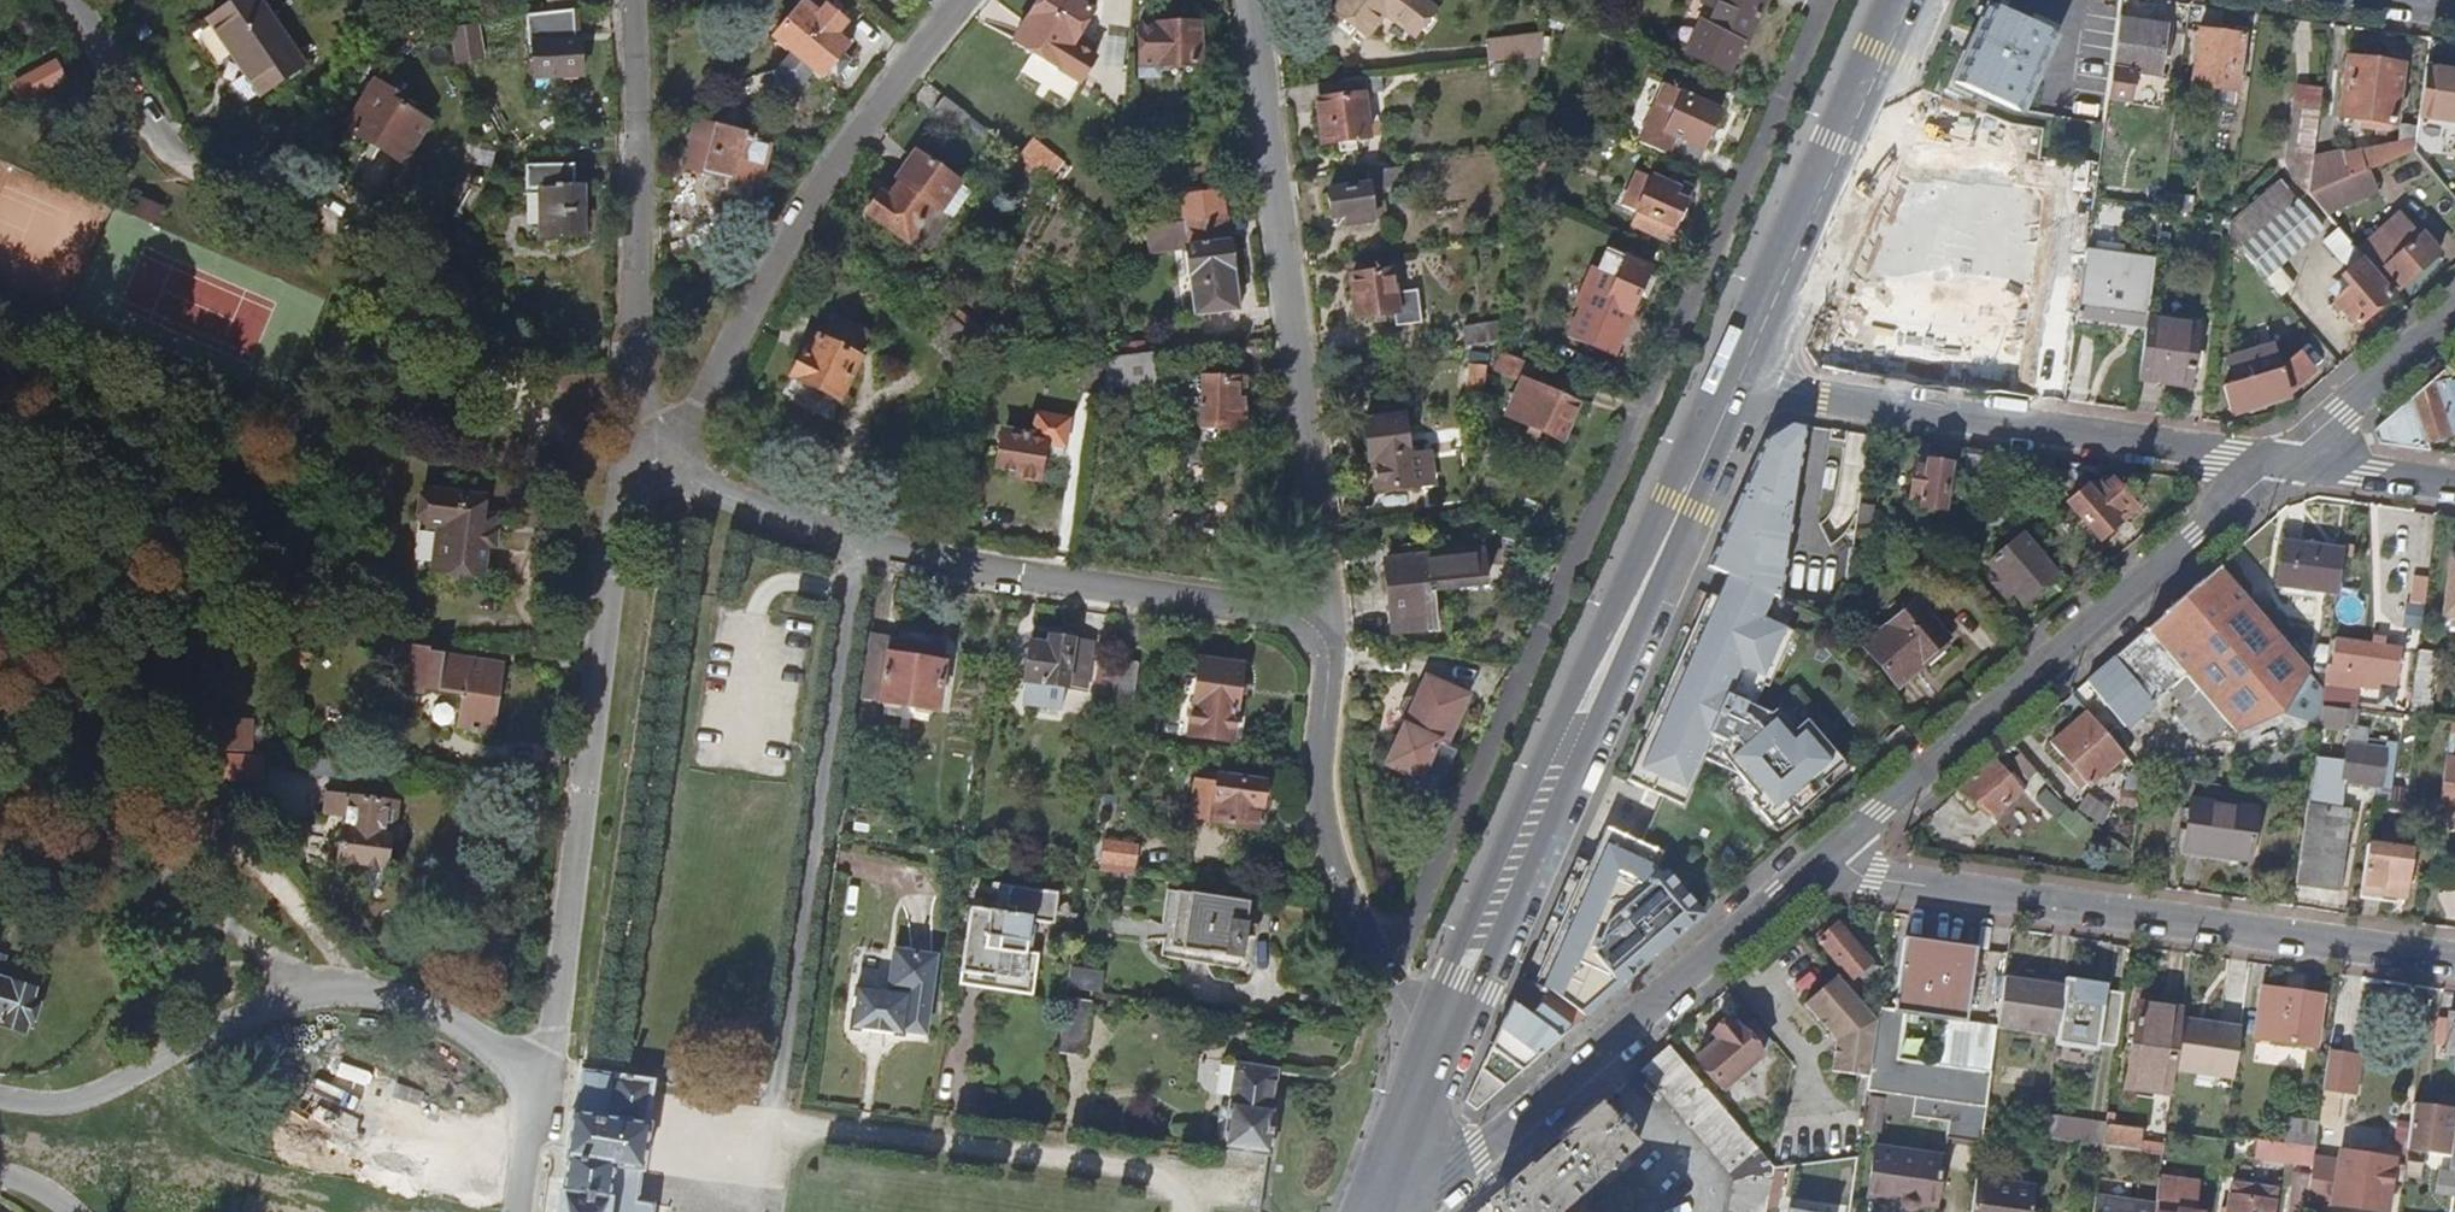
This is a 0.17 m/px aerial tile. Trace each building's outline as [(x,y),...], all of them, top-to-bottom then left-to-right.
[(210,16),(262,91),(306,60),(264,0),(232,0),(210,16)] [(585,5),(584,0),(550,0),(551,10),(585,5)] [(837,79),(850,63),(841,55),(855,39),(848,34),(845,38),(840,33),(850,22),(829,4),(823,11),(809,0),(806,0),(775,36),(794,51),(776,72),(798,90),(815,70),(823,76),(827,71),(837,79)] [(1095,13),(1072,0),(1043,0),(1017,45),(1085,84),(1099,60),(1089,55),(1076,47),(1082,36),(1095,13)] [(1421,0),(1342,0),(1332,14),(1344,23),(1355,31),(1367,39),(1386,14),(1417,38),(1437,11),(1421,0)] [(1683,54),(1737,75),(1766,0),(1697,0),(1684,35),(1690,37),(1683,54)] [(2041,56),(2051,33),(1991,6),(1956,83),(2016,110),(2026,88),(2032,90),(2046,58),(2041,56)] [(585,76),(578,10),(528,18),(531,46),(533,46),(538,82),(561,79),(565,82),(568,84),(579,82),(582,76),(585,76)] [(2159,74),(2165,27),(2118,20),(2108,98),(2131,102),(2136,71),(2159,74)] [(1355,31),(1344,23),(1339,30),(1350,38),(1355,31)] [(490,61),(484,25),(460,29),(465,64),(490,61)] [(1202,71),(1200,30),(1140,33),(1142,69),(1157,68),(1158,72),(1202,71)] [(2236,92),(2244,37),(2199,30),(2191,86),(2207,88),(2236,92)] [(1089,55),(1096,43),(1082,36),(1076,47),(1089,55)] [(1516,60),(1513,42),(1478,47),(1481,65),(1516,60)] [(1540,57),(1542,43),(1523,42),(1520,60),(1540,57)] [(1536,82),(1540,57),(1520,60),(1518,60),(1523,84),(1536,82)] [(2395,125),(2404,65),(2350,58),(2341,117),(2395,125)] [(67,76),(60,60),(20,78),(27,94),(67,76)] [(1158,87),(1158,73),(1158,72),(1157,68),(1142,69),(1139,69),(1140,88),(1158,87)] [(2426,69),(2420,117),(2454,121),(2454,73),(2426,69)] [(406,161),(432,119),(399,100),(402,94),(379,80),(351,127),(406,161)] [(1372,143),(1364,82),(1317,89),(1325,149),(1342,147),(1344,158),(1361,156),(1359,145),(1372,143)] [(1697,171),(1726,99),(1713,92),(1708,100),(1666,83),(1639,145),(1697,171)] [(2236,92),(2207,88),(2205,103),(2234,107),(2236,92)] [(972,117),(944,94),(931,110),(960,132),(972,117)] [(1967,189),(1984,104),(1932,94),(1915,179),(1967,189)] [(2314,160),(2322,101),(2294,97),(2287,156),(2301,158),(2314,160)] [(756,187),(767,146),(755,143),(757,133),(696,116),(682,166),(756,187)] [(2367,170),(2415,150),(2418,128),(2401,126),(2399,144),(2314,160),(2310,194),(2367,170)] [(1064,164),(1031,139),(1019,154),(1052,180),(1064,164)] [(2090,164),(2008,152),(2001,202),(2083,214),(2090,164)] [(954,216),(973,191),(922,153),(902,179),(906,182),(891,201),(884,196),(869,216),(910,248),(941,207),(954,216)] [(1052,180),(1019,154),(1011,165),(1044,190),(1052,180)] [(2310,194),(2314,160),(2301,158),(2298,181),(2310,195),(2310,194)] [(1406,184),(1405,166),(1369,171),(1372,188),(1406,184)] [(553,238),(580,238),(581,189),(574,188),(575,167),(525,168),(525,191),(537,191),(537,226),(535,226),(535,242),(553,242),(553,238)] [(2325,213),(2376,193),(2367,170),(2310,194),(2310,195),(2325,213)] [(1683,212),(1686,205),(1673,200),(1676,192),(1652,182),(1648,189),(1635,183),(1617,221),(1668,244),(1678,223),(1681,225),(1685,216),(1683,212)] [(2277,269),(2322,229),(2297,200),(2277,187),(2230,226),(2229,234),(2281,294),(2291,286),(2277,269)] [(1377,223),(1372,188),(1329,193),(1333,219),(1347,218),(1348,226),(1377,223)] [(2159,191),(2149,190),(2146,205),(2156,206),(2159,191)] [(1225,219),(1222,193),(1181,197),(1185,223),(1186,223),(1225,219)] [(2193,198),(2165,195),(2164,207),(2192,211),(2193,198)] [(1960,300),(1999,306),(2013,212),(1917,198),(1913,230),(1969,238),(1960,300)] [(2398,288),(2439,253),(2423,234),(2418,238),(2398,216),(2358,251),(2365,259),(2377,273),(2382,269),(2398,288)] [(1234,280),(1231,265),(1235,264),(1233,252),(1229,250),(1225,219),(1186,223),(1185,223),(1149,227),(1154,254),(1188,250),(1198,319),(1242,313),(1237,280),(1234,280)] [(2391,296),(2362,262),(2365,259),(2358,251),(2340,231),(2326,243),(2351,271),(2344,278),(2352,288),(2336,301),(2357,326),(2391,296)] [(1632,318),(1654,271),(1610,251),(1600,272),(1595,269),(1577,308),(1583,310),(1570,338),(1614,359),(1627,329),(1622,327),(1627,316),(1632,318)] [(2149,311),(2156,260),(2088,252),(2078,328),(2118,334),(2122,307),(2149,311)] [(1142,288),(1140,268),(1125,269),(1126,289),(1142,288)] [(1374,317),(1375,329),(1425,321),(1421,289),(1396,292),(1393,272),(1352,277),(1357,320),(1374,317)] [(1946,357),(1957,304),(1899,292),(1888,345),(1946,357)] [(2148,321),(2149,311),(2122,307),(2118,334),(2145,338),(2148,321)] [(978,343),(978,341),(955,321),(935,347),(950,358),(956,351),(966,358),(978,343)] [(2193,386),(2201,328),(2148,321),(2145,338),(2141,370),(2168,374),(2167,383),(2193,386)] [(1496,343),(1499,325),(1465,330),(1468,347),(1496,343)] [(842,398),(862,357),(820,336),(813,353),(807,350),(795,376),(842,398)] [(2286,396),(2315,371),(2299,352),(2279,369),(2272,346),(2230,358),(2237,382),(2226,385),(2234,411),(2286,396)] [(1159,384),(1159,351),(1147,352),(1107,357),(1104,384),(1159,384)] [(1562,441),(1580,405),(1527,382),(1533,370),(1504,356),(1496,373),(1521,385),(1508,416),(1562,441)] [(1078,393),(1100,396),(1105,360),(1083,357),(1078,393)] [(1466,384),(1481,388),(1486,367),(1471,364),(1466,384)] [(2450,387),(2444,371),(2375,431),(2380,445),(2431,452),(2428,443),(2454,434),(2454,385),(2450,387)] [(1244,430),(1246,380),(1203,378),(1202,428),(1244,430)] [(1018,472),(1017,478),(1059,485),(1070,421),(1013,411),(1006,448),(1001,447),(998,468),(1006,470),(1018,472)] [(1381,495),(1424,489),(1420,459),(1410,460),(1405,419),(1365,424),(1371,465),(1376,464),(1381,495)] [(1741,493),(1707,569),(1727,578),(1771,598),(1779,602),(1805,426),(1791,424),(1765,440),(1741,493)] [(1987,483),(1991,452),(1980,450),(1968,449),(1964,480),(1987,483)] [(1944,512),(1950,465),(1928,462),(1927,469),(1915,467),(1911,500),(1923,502),(1922,508),(1944,512)] [(2112,517),(2131,502),(2114,481),(2104,489),(2100,485),(2091,492),(2088,488),(2069,503),(2101,540),(2119,525),(2112,517)] [(483,577),(488,546),(495,546),(497,531),(493,530),(484,529),(487,514),(482,513),(484,495),(431,488),(429,493),(420,498),(418,515),(426,521),(425,524),(438,526),(433,570),(483,577)] [(2119,525),(2137,509),(2131,502),(2112,517),(2119,525)] [(1871,508),(1860,507),(1858,524),(1870,525),(1871,508)] [(493,530),(496,516),(487,514),(484,529),(493,530)] [(2058,576),(2023,536),(1990,564),(2000,576),(2015,593),(2025,605),(2058,576)] [(2342,554),(2343,549),(2282,540),(2275,585),(2336,593),(2338,583),(2342,554)] [(2342,554),(2338,583),(2351,585),(2355,556),(2342,554)] [(1436,629),(1433,598),(1487,593),(1484,557),(1385,569),(1393,634),(1436,629)] [(2452,560),(2443,619),(2454,621),(2454,561),(2452,560)] [(2308,672),(2219,565),(2170,609),(2087,680),(2126,726),(2186,674),(2198,688),(2182,703),(2209,735),(2226,721),(2235,733),(2281,712),(2308,672)] [(2015,593),(2000,576),(1989,585),(2004,602),(2015,593)] [(1645,740),(1626,782),(1662,798),(1665,800),(1683,807),(1704,761),(1736,776),(1756,798),(1749,803),(1769,826),(1789,809),(1795,816),(1826,789),(1820,782),(1842,763),(1805,720),(1799,725),(1792,731),(1773,710),(1767,715),(1753,709),(1767,678),(1772,680),(1793,634),(1761,620),(1771,598),(1727,578),(1717,600),(1710,597),(1700,619),(1707,622),(1686,670),(1678,667),(1659,710),(1666,713),(1653,743),(1645,740)] [(312,605),(314,587),(294,585),(292,602),(312,605)] [(319,606),(322,588),(314,587),(312,605),(319,606)] [(1950,642),(1916,602),(1863,647),(1899,688),(1917,673),(1915,671),(1950,642)] [(1707,622),(1700,619),(1678,667),(1686,670),(1707,622)] [(1029,680),(1088,689),(1095,642),(1053,636),(1052,643),(1033,641),(1029,680)] [(2397,684),(2403,648),(2336,637),(2331,674),(2358,678),(2397,684)] [(935,713),(945,649),(871,638),(861,702),(935,713)] [(494,731),(504,663),(431,655),(431,650),(400,647),(395,690),(426,694),(426,689),(465,694),(461,726),(494,731)] [(2441,652),(2418,649),(2409,715),(2432,718),(2441,652)] [(1136,695),(1141,661),(1119,657),(1114,691),(1136,695)] [(1235,743),(1246,665),(1201,658),(1190,736),(1235,743)] [(2358,678),(2331,674),(2325,674),(2318,726),(2342,729),(2345,706),(2354,707),(2358,678)] [(1439,791),(1458,749),(1446,744),(1468,696),(1429,679),(1423,692),(1420,691),(1407,696),(1403,708),(1407,720),(1410,721),(1390,763),(1422,778),(1420,783),(1439,791)] [(1780,704),(1773,710),(1792,731),(1799,725),(1780,704)] [(1666,713),(1659,710),(1645,740),(1653,743),(1666,713)] [(2125,755),(2087,713),(2051,744),(2073,769),(2066,776),(2078,790),(2086,783),(2089,786),(2125,755)] [(252,754),(255,722),(219,718),(216,750),(252,754)] [(2349,726),(2346,745),(2366,747),(2369,728),(2349,726)] [(1891,751),(1908,736),(1899,727),(1882,741),(1891,751)] [(2378,788),(2383,750),(2366,747),(2346,745),(2340,782),(2378,788)] [(2394,751),(2383,750),(2378,788),(2389,789),(2394,751)] [(260,784),(263,759),(215,755),(213,779),(260,784)] [(2446,758),(2440,803),(2454,805),(2454,760),(2446,758)] [(2021,791),(1994,759),(1959,789),(1993,816),(2021,791)] [(1820,782),(1826,789),(1848,770),(1842,763),(1820,782)] [(2143,777),(2126,773),(2119,804),(2137,808),(2143,777)] [(1264,811),(1267,784),(1220,778),(1219,786),(1202,784),(1197,818),(1214,821),(1214,824),(1256,831),(1258,831),(1260,810),(1264,811)] [(2187,782),(2171,779),(2170,791),(2186,793),(2187,782)] [(2070,805),(2047,785),(2034,798),(2056,819),(2059,816),(2070,805)] [(344,801),(323,800),(321,819),(341,821),(337,863),(384,868),(391,810),(386,802),(344,798),(344,801)] [(1665,800),(1662,798),(1646,833),(1652,835),(1661,814),(1659,813),(1665,800)] [(2249,863),(2257,810),(2189,801),(2181,853),(2249,863)] [(2085,819),(2070,805),(2059,816),(2074,831),(2085,819)] [(2337,890),(2348,812),(2306,805),(2295,882),(2337,890)] [(1769,826),(1775,833),(1795,816),(1789,809),(1769,826)] [(1556,995),(1583,1017),(1635,971),(1629,964),(1645,950),(1651,957),(1683,930),(1677,923),(1695,907),(1664,872),(1662,874),(1655,870),(1663,852),(1606,827),(1589,863),(1577,858),(1522,979),(1556,995)] [(1134,867),(1137,846),(1106,842),(1103,862),(1134,867)] [(2403,897),(2409,851),(2367,846),(2360,892),(2403,897)] [(1032,923),(1056,926),(1060,897),(1012,888),(1007,918),(972,913),(960,987),(1034,999),(1041,957),(1027,955),(1032,923)] [(1258,962),(1267,906),(1196,897),(1187,953),(1258,962)] [(1677,923),(1683,930),(1701,914),(1695,907),(1677,923)] [(1870,960),(1839,923),(1821,939),(1851,976),(1870,960)] [(1986,1117),(1992,1072),(1936,1065),(1898,1059),(1904,1012),(1942,1017),(1966,1020),(1976,949),(1904,939),(1895,1006),(1879,1003),(1877,1020),(1869,1074),(1866,1101),(1871,1101),(1885,1103),(1913,1107),(1986,1117)] [(1629,964),(1635,971),(1651,957),(1645,950),(1629,964)] [(924,1037),(936,961),(894,954),(888,997),(856,992),(850,1031),(899,1039),(901,1033),(924,1037)] [(1100,996),(1103,974),(1070,969),(1067,991),(1100,996)] [(1869,1074),(1877,1020),(1838,975),(1806,1002),(1838,1040),(1834,1070),(1869,1074)] [(38,997),(31,995),(34,986),(0,976),(0,1022),(25,1029),(26,1023),(30,1024),(38,997)] [(2057,1043),(2065,986),(2005,978),(1998,1024),(1997,1035),(2057,1043)] [(1475,1110),(1583,1017),(1556,995),(1522,979),(1484,1063),(1465,1102),(1475,1110)] [(2065,981),(2065,986),(2057,1043),(2056,1048),(2098,1053),(2099,1045),(2117,1047),(2123,999),(2106,997),(2107,987),(2065,981)] [(2316,1047),(2323,997),(2262,989),(2256,1038),(2316,1047)] [(2182,1019),(2183,1010),(2139,1004),(2127,1088),(2172,1094),(2174,1076),(2182,1019)] [(1084,1055),(1091,1008),(1065,1005),(1058,1050),(1084,1055)] [(1773,1043),(1744,1010),(1732,1020),(1761,1053),(1773,1043)] [(2450,1016),(2444,1052),(2447,1052),(2454,1054),(2454,1016),(2450,1016)] [(1936,1065),(1992,1072),(1997,1035),(1998,1024),(1966,1020),(1942,1017),(1936,1065)] [(1762,1054),(1761,1053),(1732,1020),(1730,1018),(1712,1033),(1717,1039),(1695,1058),(1722,1089),(1762,1054)] [(2233,1085),(2241,1028),(2182,1019),(2174,1076),(2233,1085)] [(1669,1047),(1641,1071),(1734,1177),(1728,1211),(1767,1211),(1774,1168),(1669,1047)] [(2362,1058),(2330,1052),(2323,1089),(2355,1095),(2362,1058)] [(2447,1052),(2445,1067),(2454,1068),(2454,1054),(2447,1052)] [(1271,1155),(1276,1110),(1273,1109),(1278,1074),(1235,1068),(1230,1107),(1228,1122),(1224,1149),(1271,1155)] [(653,1203),(635,1200),(639,1172),(643,1173),(649,1125),(646,1124),(652,1081),(585,1072),(577,1071),(565,1151),(554,1151),(549,1151),(546,1155),(546,1158),(549,1161),(552,1164),(552,1167),(552,1172),(552,1175),(550,1178),(547,1181),(542,1211),(652,1211),(653,1203)] [(1648,1136),(1614,1095),(1479,1211),(1560,1211),(1648,1136)] [(1885,1103),(1871,1101),(1867,1132),(1881,1134),(1885,1103)] [(2450,1137),(2454,1111),(2413,1105),(2408,1147),(2428,1150),(2431,1135),(2450,1137)] [(1228,1122),(1230,1107),(1222,1106),(1221,1120),(1228,1122)] [(1981,1151),(1986,1117),(1913,1107),(1910,1126),(1947,1131),(1945,1147),(1981,1151)] [(2258,1156),(2313,1163),(2313,1158),(2318,1120),(2289,1116),(2286,1141),(2260,1138),(2258,1156)] [(2164,1154),(2166,1140),(2143,1136),(2143,1132),(2113,1128),(2114,1121),(2107,1120),(2106,1132),(2104,1146),(2164,1154)] [(2104,1146),(2106,1132),(2091,1130),(2089,1144),(2104,1146)] [(2453,1142),(2449,1171),(2441,1170),(2439,1182),(2454,1184),(2454,1142),(2453,1142)] [(1943,1157),(1876,1149),(1868,1197),(1900,1202),(1900,1206),(1901,1209),(1903,1211),(1907,1211),(1908,1211),(1912,1211),(1915,1211),(1917,1207),(1917,1204),(1936,1207),(1943,1157)] [(2386,1211),(2393,1160),(2342,1153),(2341,1162),(2313,1158),(2313,1163),(2310,1177),(2307,1200),(2386,1211)] [(2307,1200),(2310,1177),(2298,1175),(2293,1205),(2306,1207),(2307,1200)] [(2196,1211),(2201,1183),(2161,1177),(2157,1204),(2156,1211),(2199,1211),(2196,1211)] [(2037,1187),(1977,1179),(1973,1211),(2034,1211),(2037,1187)] [(2254,1198),(2231,1194),(2228,1211),(2251,1211),(2254,1198)] [(2157,1204),(2097,1196),(2095,1211),(2156,1211),(2157,1204)]
